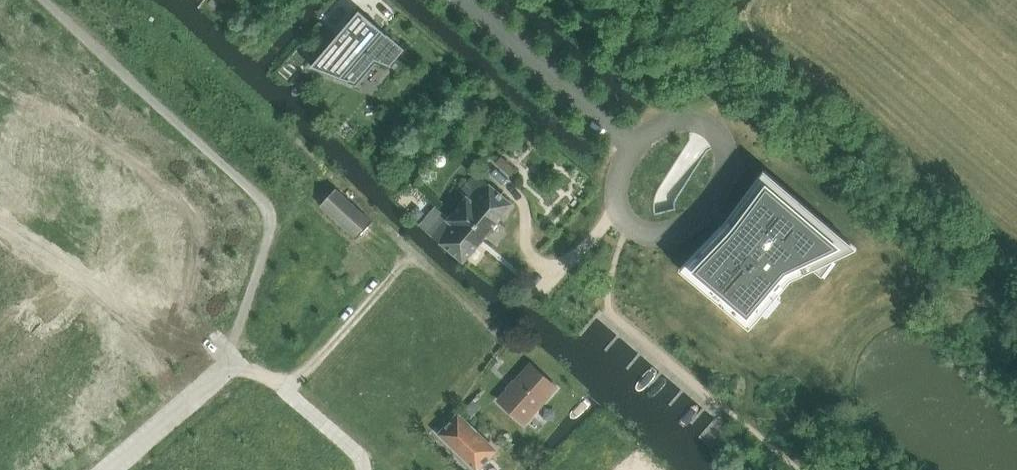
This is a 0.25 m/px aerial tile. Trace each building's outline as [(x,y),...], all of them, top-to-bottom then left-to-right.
[(374,60),(387,65),(390,66),(405,49),(382,30),(379,33),(372,27),(374,25),(359,10),(349,25),(348,24),(312,66),(317,68),(336,76),(336,75),(355,82),(374,60)] [(46,135),(18,185),(41,198),(69,148),(46,135)] [(467,257),(488,233),(514,203),(476,171),(461,190),(467,195),(447,218),(440,211),(437,215),(436,214),(424,228),(467,265),(471,260),(467,257)] [(666,212),(655,214),(658,223),(692,256),(681,269),(750,328),(791,279),(856,249),(764,171),(725,222),(707,241),(686,220),(676,209),(666,212)] [(336,188),(321,205),(356,237),(371,220),(336,188)] [(172,227),(122,256),(135,279),(185,250),(172,227)] [(66,328),(49,348),(93,385),(110,365),(66,328)] [(524,421),(555,386),(531,365),(500,400),(524,421)] [(472,400),(464,409),(472,416),(480,407),(472,400)] [(14,431),(0,415),(0,443),(14,431)] [(496,449),(458,415),(439,436),(477,469),(496,449)]
